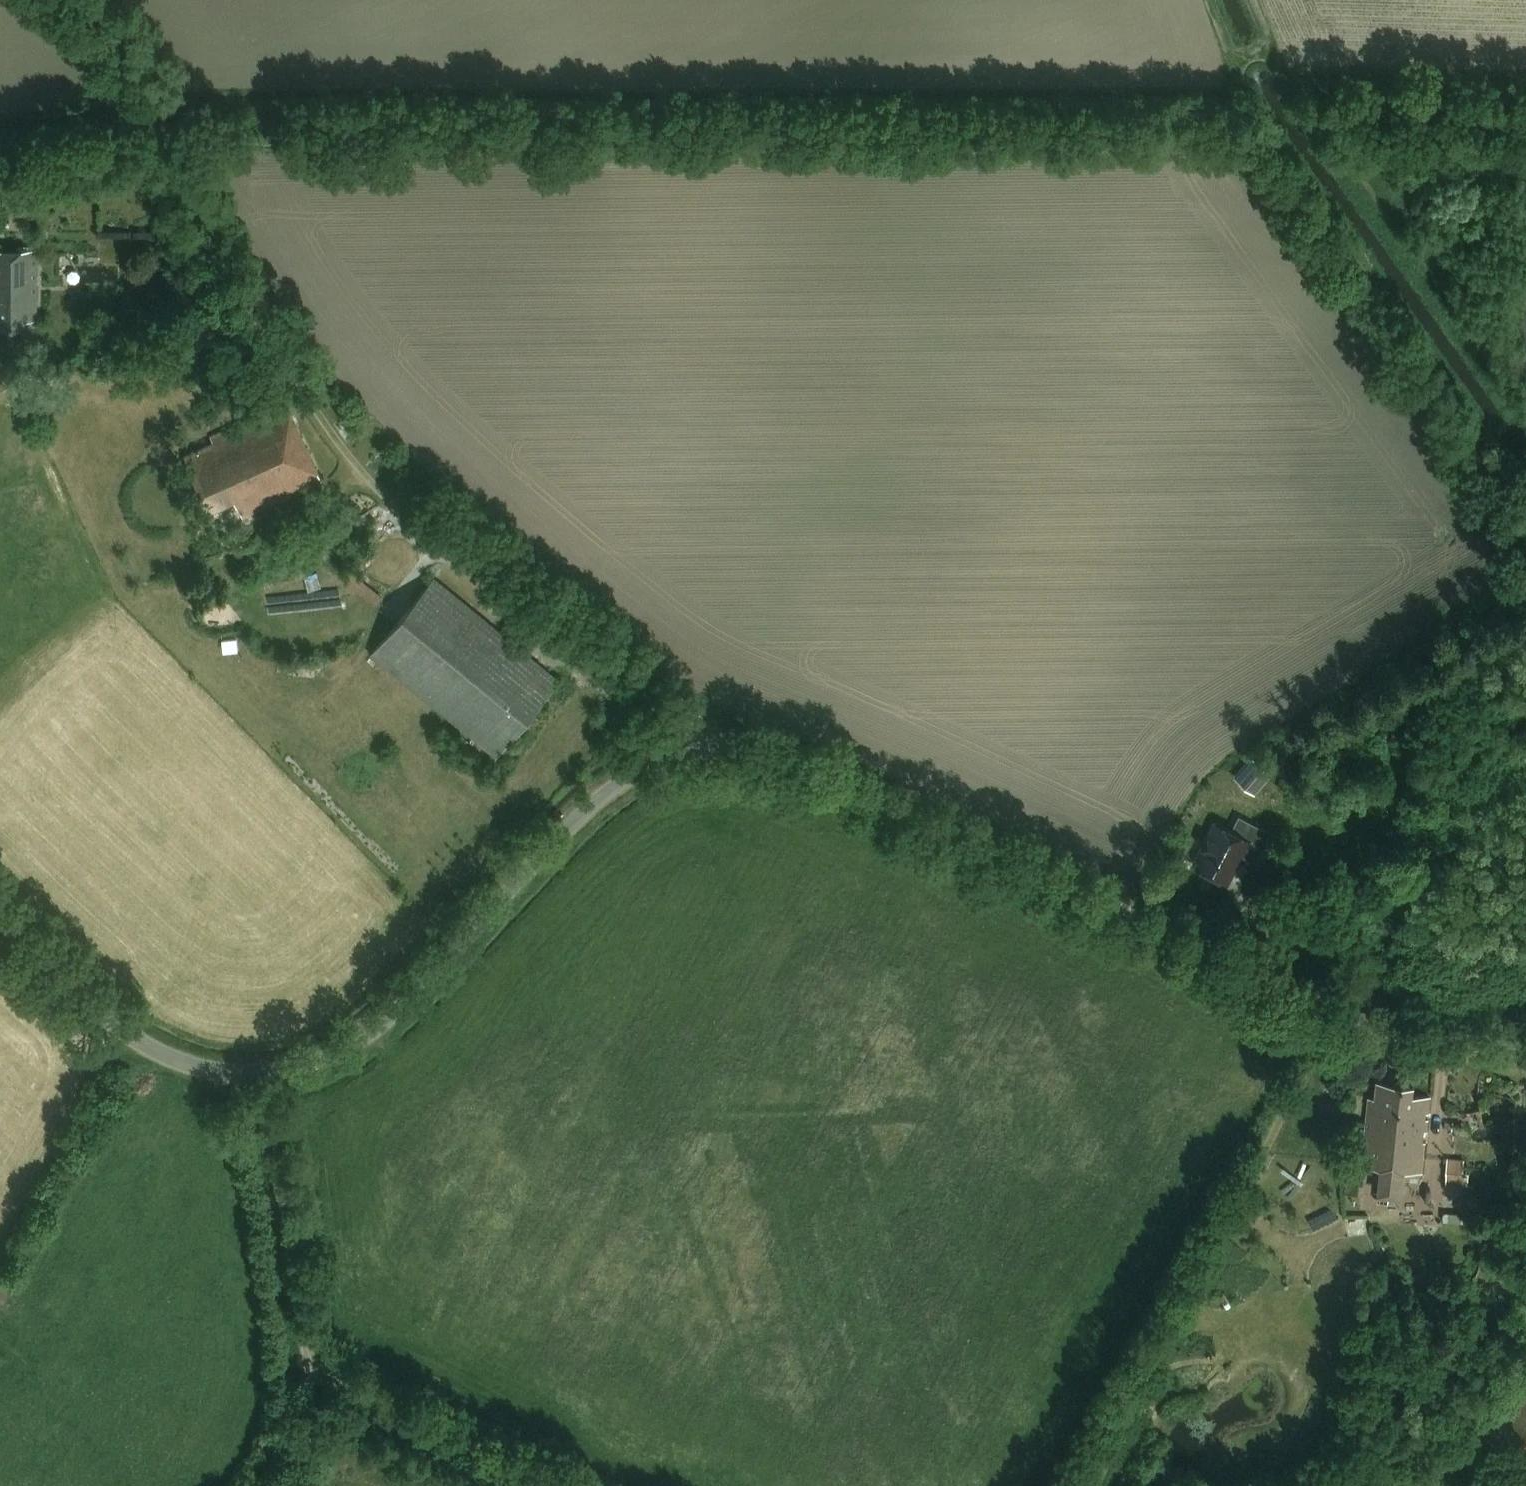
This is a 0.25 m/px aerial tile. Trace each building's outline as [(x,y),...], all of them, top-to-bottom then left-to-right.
[(0,250),(0,328),(21,328),(21,322),(37,322),(36,250),(0,250)] [(213,443),(184,456),(209,512),(234,500),(242,518),(320,483),(285,404),(210,437),(213,443)] [(372,654),(497,756),(560,680),(434,577),(372,654)] [(310,589),(310,601),(286,602),(286,608),(341,605),(340,587),(310,589)] [(1250,756),(1233,776),(1254,795),(1272,775),(1250,756)] [(1236,861),(1251,869),(1269,834),(1239,818),(1231,832),(1216,825),(1195,866),(1225,882),(1236,861)] [(1420,1172),(1429,1099),(1411,1097),(1412,1087),(1376,1082),(1374,1099),(1369,1098),(1361,1165),(1383,1167),(1381,1184),(1396,1186),(1398,1169),(1420,1172)] [(1445,1184),(1467,1186),(1468,1172),(1462,1172),(1463,1160),(1447,1159),(1445,1184)] [(1485,1437),(1516,1463),(1525,1452),(1525,1453),(1525,1389),(1485,1437)]
